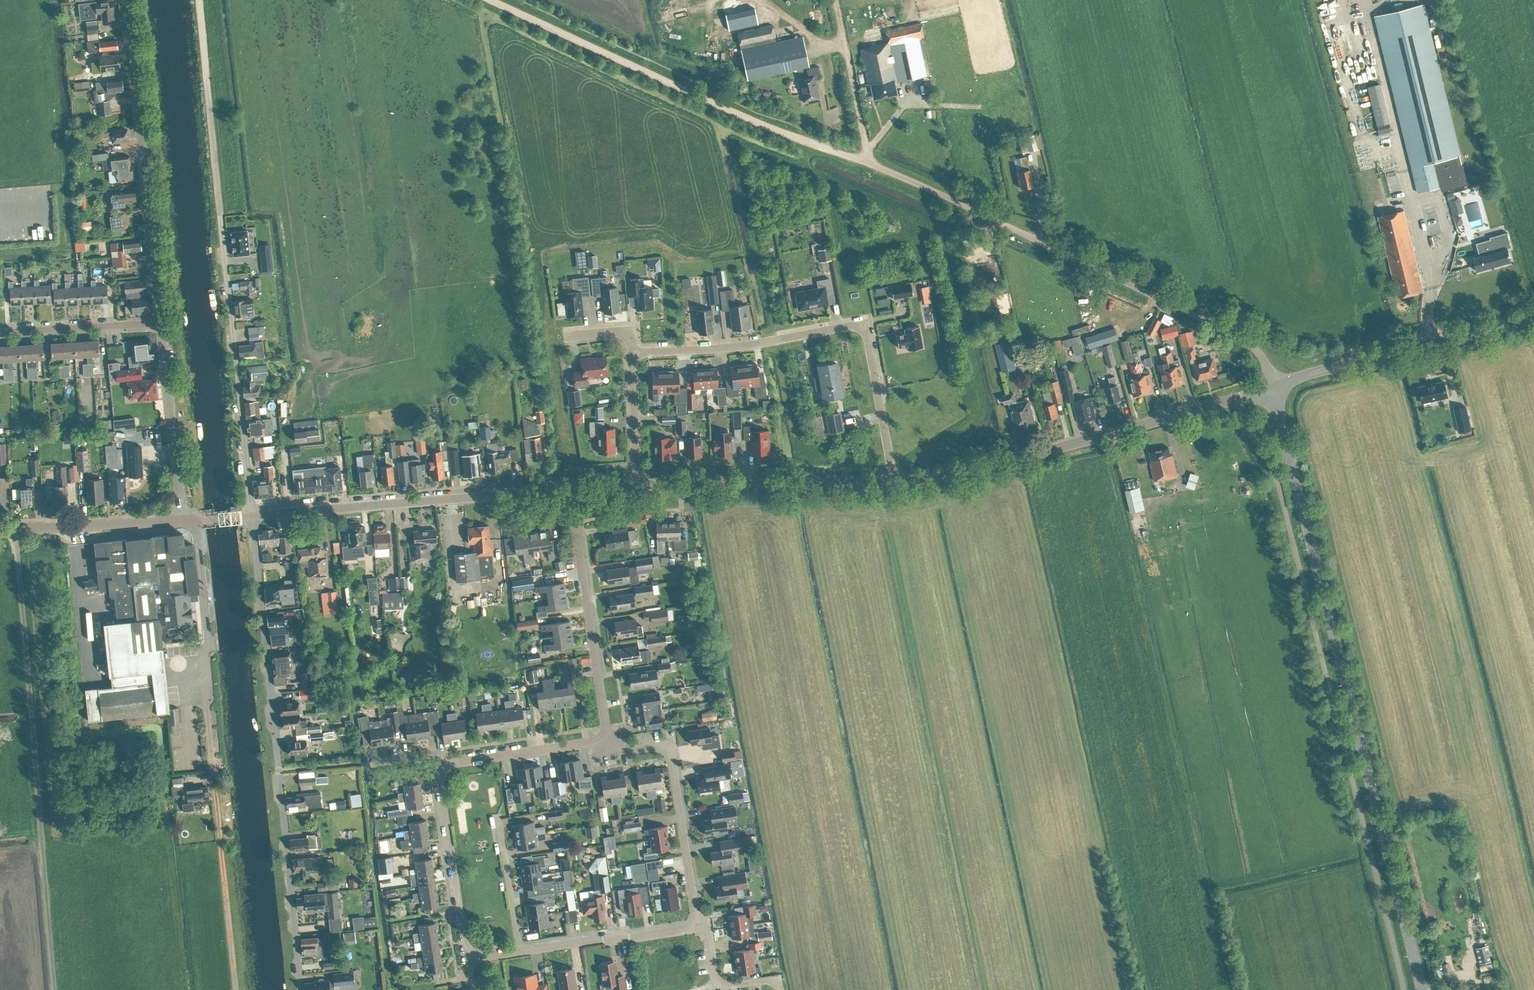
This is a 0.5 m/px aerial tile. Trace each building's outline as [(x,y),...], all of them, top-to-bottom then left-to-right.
[(78,4),(80,20),(96,18),(96,13),(97,13),(101,12),(102,20),(114,18),(113,11),(114,11),(112,0),(107,0),(95,1),(95,2),(88,3),(78,4)] [(742,29),(736,0),(734,0),(721,2),(728,32),(742,29)] [(1462,166),(1460,158),(1459,156),(1461,155),(1424,4),(1375,16),(1417,192),(1442,186),(1443,187),(1444,188),(1447,187),(1448,190),(1468,185),(1463,165),(1462,166)] [(98,28),(97,19),(86,21),(87,34),(99,33),(99,28),(98,28)] [(895,93),(893,82),(925,75),(917,37),(923,36),(920,23),(884,31),(886,40),(884,40),(885,42),(868,46),(868,47),(860,49),(868,85),(871,84),(874,98),(895,93)] [(776,42),(772,25),(736,33),(739,46),(747,79),(809,66),(802,36),(776,42)] [(118,48),(117,40),(99,42),(99,40),(86,41),(88,52),(104,50),(100,56),(99,56),(99,57),(94,57),(95,62),(92,62),(93,71),(100,70),(100,71),(120,69),(118,54),(111,55),(106,50),(118,48)] [(804,101),(818,97),(814,80),(821,78),(818,66),(806,69),(808,77),(799,79),(804,101)] [(111,113),(109,100),(109,96),(112,96),(114,93),(114,91),(123,90),(121,79),(107,81),(96,82),(97,90),(94,90),(95,102),(98,102),(99,115),(111,113)] [(1377,125),(1390,122),(1380,83),(1368,86),(1377,125)] [(1379,133),(1392,130),(1390,122),(1377,125),(1379,133)] [(128,140),(127,129),(108,132),(102,132),(102,138),(108,138),(109,140),(112,140),(113,142),(128,140)] [(414,144),(412,132),(394,135),(396,147),(414,144)] [(1022,153),(1037,149),(1033,134),(1018,139),(1022,153)] [(414,144),(396,147),(397,158),(416,155),(414,144)] [(418,166),(416,155),(397,158),(399,169),(418,166)] [(131,168),(129,158),(129,156),(102,159),(104,169),(110,168),(110,170),(116,170),(117,181),(133,179),(132,168),(131,168)] [(1029,169),(1026,158),(1026,156),(1019,158),(1022,170),(1017,172),(1020,188),(1033,185),(1029,169)] [(423,194),(421,183),(402,186),(404,197),(423,194)] [(112,207),(125,206),(124,202),(135,200),(134,189),(117,191),(117,192),(110,192),(112,207)] [(423,194),(404,197),(406,208),(425,205),(423,194)] [(425,205),(406,208),(408,219),(427,216),(425,205)] [(1398,297),(1414,293),(1423,290),(1403,210),(1378,216),(1398,297)] [(111,228),(122,227),(120,215),(110,216),(111,228)] [(429,227),(427,216),(408,219),(410,231),(429,227)] [(247,227),(231,229),(233,252),(249,251),(247,227)] [(1507,232),(1490,237),(1490,239),(1491,242),(1498,265),(1511,261),(1507,248),(1512,246),(1507,232)] [(141,250),(140,239),(123,241),(111,243),(114,266),(126,265),(124,252),(141,250)] [(1480,255),(1472,257),(1476,271),(1484,269),(1498,265),(1491,242),(1490,239),(1476,243),(1480,255)] [(85,240),(75,240),(75,249),(85,248),(85,240)] [(433,256),(431,244),(413,247),(415,259),(433,256)] [(819,262),(831,260),(828,248),(817,250),(819,262)] [(272,251),(260,252),(262,270),(274,270),(272,251)] [(587,256),(588,268),(596,267),(595,255),(587,256)] [(433,256),(415,259),(417,270),(435,266),(433,256)] [(660,256),(649,256),(649,271),(661,270),(660,256)] [(437,278),(435,266),(417,270),(419,281),(437,278)] [(557,270),(552,267),(549,273),(554,276),(557,270)] [(67,287),(65,288),(57,288),(56,273),(51,273),(52,282),(52,289),(54,289),(55,305),(68,305),(67,287)] [(80,287),(78,287),(70,287),(69,273),(64,273),(65,288),(67,287),(68,305),(81,304),(80,287)] [(715,275),(706,276),(710,304),(718,303),(715,275)] [(565,301),(557,302),(558,315),(567,314),(567,317),(583,315),(581,298),(590,297),(588,277),(572,278),(573,292),(564,293),(565,301)] [(607,277),(591,278),(592,296),(602,295),(603,313),(619,311),(619,305),(624,305),(623,293),(618,294),(617,287),(608,288),(607,277)] [(658,288),(651,289),(650,279),(642,279),(642,278),(627,279),(629,304),(636,303),(636,310),(653,309),(652,296),(658,296),(658,288)] [(808,309),(807,307),(827,303),(825,294),(832,292),(829,278),(817,281),(818,289),(796,293),(799,309),(800,309),(801,310),(808,309)] [(37,290),(38,303),(51,302),(50,285),(39,285),(39,279),(34,279),(35,286),(37,286),(37,290)] [(93,286),(94,303),(107,302),(106,285),(96,286),(95,279),(91,280),(91,286),(93,286)] [(141,281),(141,279),(124,281),(124,280),(118,281),(119,287),(125,286),(126,292),(126,296),(120,297),(121,303),(129,302),(129,298),(131,298),(131,304),(125,305),(126,314),(148,311),(147,296),(144,296),(143,290),(146,289),(145,281),(141,281)] [(37,286),(35,286),(26,286),(26,280),(21,280),(22,286),(23,286),(24,303),(38,303),(37,290),(37,286)] [(93,286),(91,286),(83,286),(82,280),(78,280),(78,287),(80,287),(81,304),(94,303),(93,286)] [(253,294),(252,280),(239,281),(240,289),(246,288),(247,294),(253,294)] [(23,286),(22,286),(13,287),(13,281),(8,281),(9,288),(10,288),(11,304),(24,303),(23,286)] [(922,302),(932,300),(929,283),(919,285),(922,302)] [(1081,295),(1088,293),(1087,283),(1079,284),(1081,295)] [(893,298),(912,295),(910,284),(891,287),(893,298)] [(735,306),(732,289),(719,291),(722,311),(730,310),(732,330),(749,328),(749,326),(750,326),(749,317),(748,317),(746,304),(735,306)] [(1012,307),(1008,292),(997,295),(1001,310),(1012,307)] [(235,316),(254,314),(252,299),(233,301),(235,316)] [(713,332),(712,324),(713,324),(711,309),(695,311),(697,325),(698,325),(699,334),(713,332)] [(557,326),(567,325),(566,316),(557,317),(557,326)] [(1154,336),(1162,321),(1155,317),(1147,332),(1154,336)] [(1073,335),(1092,329),(1089,323),(1071,329),(1073,335)] [(1163,339),(1179,335),(1176,324),(1161,328),(1163,339)] [(922,347),(918,326),(904,328),(905,334),(896,335),(898,347),(907,345),(908,350),(922,347)] [(1090,348),(1119,339),(1115,326),(1086,336),(1090,348)] [(1183,347),(1195,344),(1191,330),(1179,333),(1183,347)] [(1079,336),(1071,338),(1068,339),(1070,345),(1073,344),(1075,355),(1084,353),(1079,336)] [(151,349),(150,338),(130,341),(132,351),(136,351),(137,354),(127,355),(128,366),(136,365),(136,362),(137,362),(138,362),(154,360),(152,349),(151,349)] [(75,356),(87,355),(86,340),(74,341),(75,356)] [(86,340),(87,355),(99,354),(98,340),(86,340)] [(1003,372),(1016,368),(1009,340),(996,344),(1003,372)] [(1126,362),(1133,360),(1128,340),(1121,341),(1126,362)] [(68,356),(75,356),(74,341),(63,342),(63,357),(68,356)] [(264,357),(262,341),(249,342),(249,345),(239,346),(240,356),(256,355),(257,358),(264,357)] [(51,357),(63,357),(63,342),(51,343),(51,357)] [(31,344),(33,379),(37,378),(36,358),(43,358),(43,343),(31,344)] [(1102,346),(1103,349),(1108,367),(1117,364),(1111,343),(1102,346)] [(28,379),(33,379),(31,344),(19,345),(20,360),(26,359),(28,379)] [(1030,359),(1050,354),(1048,344),(1027,349),(1030,359)] [(13,360),(20,360),(19,345),(7,345),(8,360),(9,380),(14,380),(13,360)] [(1175,385),(1166,352),(1164,346),(1159,348),(1163,363),(1158,365),(1161,375),(1162,375),(1163,381),(1161,382),(1163,390),(1174,387),(1174,385),(1175,385)] [(1196,362),(1195,358),(1196,358),(1193,348),(1187,350),(1190,360),(1190,359),(1191,363),(1192,368),(1193,368),(1196,379),(1217,374),(1213,359),(1210,359),(1210,358),(1196,362)] [(1132,352),(1135,362),(1140,361),(1137,351),(1132,352)] [(1166,352),(1175,385),(1185,382),(1181,369),(1182,369),(1181,365),(1179,359),(1173,360),(1171,351),(1166,352)] [(590,359),(590,356),(580,358),(582,371),(573,372),(575,387),(588,385),(587,377),(607,374),(605,357),(590,359)] [(844,396),(837,361),(816,365),(818,376),(813,377),(815,390),(821,389),(823,400),(844,396)] [(1138,374),(1144,393),(1153,391),(1150,378),(1151,378),(1150,373),(1149,368),(1143,370),(1140,361),(1135,362),(1138,374)] [(1134,396),(1144,393),(1138,374),(1135,362),(1130,364),(1132,372),(1127,373),(1129,383),(1130,383),(1134,396)] [(743,364),(746,387),(752,386),(754,387),(755,398),(766,397),(763,372),(757,372),(756,363),(751,364),(751,363),(743,364)] [(739,387),(746,387),(743,364),(735,365),(735,366),(730,367),(731,378),(725,379),(727,397),(739,395),(738,389),(739,387)] [(246,402),(256,401),(256,395),(261,395),(259,383),(263,382),(263,376),(267,376),(266,365),(247,367),(248,377),(245,378),(245,379),(244,380),(244,383),(245,384),(245,386),(243,386),(244,397),(245,397),(246,402)] [(127,380),(142,378),(141,367),(121,369),(122,379),(127,379),(127,380)] [(704,369),(705,388),(712,387),(713,394),(717,394),(718,405),(727,404),(725,387),(717,387),(716,368),(704,369)] [(705,388),(704,369),(692,369),(694,389),(700,388),(701,395),(706,394),(705,388)] [(665,371),(666,393),(672,393),(674,394),(674,404),(687,404),(686,387),(678,388),(678,371),(673,371),(673,370),(665,371)] [(659,393),(666,393),(665,371),(657,371),(657,372),(652,372),(653,401),(658,401),(658,395),(659,393)] [(1069,375),(1062,377),(1066,392),(1072,391),(1073,391),(1069,375)] [(1121,399),(1117,384),(1115,376),(1109,378),(1111,386),(1104,388),(1106,394),(1107,394),(1109,403),(1121,399)] [(518,378),(519,387),(527,386),(526,377),(518,378)] [(158,399),(156,378),(135,380),(135,381),(127,382),(128,399),(137,398),(137,401),(158,399)] [(1058,416),(1055,403),(1063,401),(1057,380),(1049,382),(1051,391),(1044,393),(1047,405),(1043,406),(1044,412),(1045,412),(1047,419),(1058,416)] [(1421,403),(1449,397),(1445,380),(1418,386),(1421,403)] [(581,388),(568,388),(568,404),(581,403),(581,388)] [(1009,404),(1017,402),(1014,391),(1002,395),(1004,404),(1009,403),(1009,404)] [(688,408),(695,408),(694,392),(687,393),(688,408)] [(1078,422),(1095,418),(1090,397),(1073,401),(1078,422)] [(1034,422),(1028,399),(1020,401),(1020,402),(1010,405),(1015,423),(1020,422),(1021,426),(1034,422)] [(246,402),(245,402),(248,436),(263,435),(264,442),(272,441),(272,434),(270,417),(267,418),(261,418),(259,400),(256,401),(246,402)] [(1471,433),(1470,430),(1472,429),(1466,405),(1453,408),(1459,432),(1460,432),(1461,435),(1471,433)] [(595,419),(604,418),(603,406),(595,407),(595,419)] [(537,423),(545,422),(543,410),(535,411),(537,423)] [(584,420),(584,410),(573,411),(574,421),(584,420)] [(821,413),(811,415),(814,434),(824,433),(821,413)] [(830,433),(842,430),(839,413),(827,415),(830,433)] [(677,434),(686,433),(685,414),(677,414),(677,419),(677,434)] [(662,424),(675,423),(675,415),(661,416),(662,424)] [(531,462),(532,461),(542,460),(539,440),(537,423),(522,416),(526,439),(524,439),(526,453),(525,453),(526,462),(528,463),(531,462)] [(295,441),(320,439),(317,419),(293,422),(295,441)] [(136,427),(135,421),(129,421),(129,422),(126,423),(127,431),(136,430),(135,427),(136,427)] [(616,446),(614,446),(613,428),(604,429),(603,421),(589,421),(590,436),(598,436),(598,453),(608,452),(608,455),(617,454),(616,446)] [(757,430),(756,425),(743,426),(743,439),(751,439),(752,454),(768,453),(767,430),(757,430)] [(490,429),(489,426),(480,426),(481,438),(491,438),(491,437),(495,437),(494,429),(490,429)] [(741,442),(740,428),(739,428),(734,429),(734,436),(730,436),(730,434),(716,434),(716,441),(713,441),(714,449),(716,449),(717,455),(731,455),(730,443),(741,442)] [(105,440),(115,440),(114,430),(104,431),(105,440)] [(668,439),(668,437),(654,438),(655,450),(653,450),(653,458),(669,457),(669,452),(676,452),(675,439),(668,439)] [(686,457),(701,456),(700,437),(685,437),(686,457)] [(497,442),(488,443),(488,438),(481,439),(482,452),(487,452),(490,473),(500,472),(499,462),(518,459),(516,448),(509,449),(509,450),(498,451),(497,442)] [(392,465),(391,457),(396,457),(394,441),(386,442),(388,457),(386,458),(386,466),(380,466),(382,484),(394,483),(392,465)] [(419,454),(426,453),(425,441),(418,441),(419,454)] [(445,443),(447,458),(449,457),(450,474),(460,472),(460,467),(462,467),(462,475),(480,473),(478,453),(460,455),(461,462),(459,462),(457,441),(445,443)] [(398,454),(405,453),(405,443),(397,444),(398,454)] [(441,459),(447,458),(445,443),(440,444),(441,451),(433,451),(434,461),(429,461),(430,468),(431,468),(433,478),(444,477),(441,459)] [(116,444),(105,445),(107,465),(122,464),(120,448),(116,448),(116,444)] [(143,475),(141,445),(127,446),(129,477),(143,475)] [(275,456),(274,445),(264,446),(252,447),(254,459),(265,458),(265,457),(275,456)] [(299,446),(289,448),(290,455),(301,454),(299,446)] [(1150,463),(1155,481),(1178,476),(1173,454),(1171,455),(1168,446),(1149,451),(1152,462),(1150,463)] [(79,470),(89,469),(88,449),(78,450),(79,470)] [(363,470),(359,471),(361,486),(372,485),(370,467),(376,467),(375,454),(375,453),(361,454),(361,455),(363,470)] [(420,463),(419,459),(398,461),(399,479),(400,479),(400,482),(424,479),(423,463),(420,463)] [(66,503),(66,493),(68,493),(67,485),(67,481),(79,481),(77,464),(73,464),(73,466),(66,467),(66,473),(57,473),(58,486),(48,487),(46,488),(47,495),(49,497),(53,497),(54,503),(66,503)] [(255,497),(273,496),(273,486),(274,486),(272,466),(264,466),(265,479),(253,480),(255,497)] [(325,466),(292,470),(293,480),(294,480),(295,493),(342,488),(339,467),(333,467),(331,468),(326,468),(325,466)] [(1191,471),(1186,484),(1195,487),(1199,473),(1191,471)] [(34,503),(33,477),(26,478),(27,486),(19,486),(19,488),(13,488),(13,498),(20,498),(20,505),(29,505),(29,504),(34,503)] [(110,501),(127,500),(126,485),(127,485),(127,477),(109,477),(110,501)] [(87,502),(103,501),(102,479),(86,479),(87,502)] [(1127,490),(1138,487),(1139,487),(1137,479),(1125,482),(1127,490)] [(1143,507),(1138,487),(1126,490),(1130,511),(1143,507)] [(667,522),(667,539),(673,539),(673,550),(685,550),(685,538),(679,538),(679,521),(667,522)] [(662,539),(667,539),(667,522),(656,522),(656,550),(662,550),(662,539)] [(387,534),(386,524),(373,525),(375,548),(381,548),(381,549),(385,549),(385,548),(390,547),(389,534),(387,534)] [(347,545),(342,545),(343,559),(357,558),(357,556),(364,555),(363,545),(365,544),(363,525),(348,527),(349,537),(347,537),(347,545)] [(489,537),(488,525),(473,526),(473,527),(467,528),(469,543),(473,543),(474,552),(454,554),(456,581),(480,579),(479,575),(493,574),(491,537),(489,537)] [(627,531),(626,528),(616,530),(616,532),(604,534),(607,548),(629,545),(628,540),(637,538),(635,529),(627,531)] [(411,562),(411,561),(432,559),(431,549),(437,549),(436,542),(437,542),(435,529),(413,531),(414,544),(409,544),(411,562)] [(265,533),(259,534),(260,543),(266,542),(266,546),(280,545),(281,553),(290,551),(291,551),(289,536),(278,537),(277,532),(272,533),(271,530),(265,530),(265,533)] [(537,531),(540,549),(547,548),(549,559),(554,558),(550,530),(537,531)] [(533,550),(540,549),(537,531),(525,533),(529,562),(535,561),(533,550)] [(99,578),(84,579),(85,591),(110,588),(110,593),(114,593),(117,615),(136,613),(137,621),(105,624),(112,685),(85,688),(89,721),(102,719),(99,688),(153,682),(157,712),(168,711),(157,610),(162,610),(164,626),(192,623),(188,592),(198,591),(193,545),(184,545),(182,533),(95,542),(99,578)] [(524,563),(529,562),(525,533),(513,535),(513,536),(503,538),(506,554),(523,552),(524,563)] [(321,549),(320,547),(297,549),(299,567),(307,566),(309,576),(315,576),(315,577),(329,575),(327,557),(325,557),(323,549),(321,549)] [(263,560),(272,559),(271,551),(263,552),(263,560)] [(698,558),(697,551),(687,552),(688,560),(698,558)] [(654,567),(660,566),(658,554),(651,555),(654,567)] [(636,570),(653,567),(651,556),(634,559),(636,570)] [(286,567),(296,565),(295,559),(284,561),(286,567)] [(562,561),(554,562),(556,571),(564,570),(562,561)] [(635,572),(634,566),(627,567),(627,566),(606,570),(608,584),(629,581),(629,583),(638,582),(637,571),(635,572)] [(389,590),(400,589),(398,576),(392,576),(392,577),(388,578),(389,590)] [(407,576),(399,577),(400,589),(408,588),(407,576)] [(532,576),(511,579),(513,590),(534,587),(532,576)] [(376,577),(367,578),(369,594),(378,593),(376,577)] [(284,584),(265,586),(266,598),(265,600),(265,603),(266,603),(282,601),(287,601),(286,593),(297,591),(296,578),(284,580),(284,584)] [(548,597),(565,594),(564,582),(535,586),(536,592),(547,590),(548,597)] [(635,597),(653,595),(652,584),(633,587),(635,597)] [(329,613),(338,612),(335,590),(327,591),(329,613)] [(611,611),(636,607),(633,591),(608,595),(611,611)] [(383,608),(403,608),(403,592),(382,593),(383,608)] [(565,594),(548,597),(549,604),(538,606),(538,611),(567,607),(565,594)] [(660,609),(646,611),(643,611),(644,620),(651,619),(651,622),(668,620),(668,619),(673,619),(672,608),(667,609),(666,608),(660,609)] [(284,625),(283,611),(277,612),(277,614),(267,615),(268,625),(269,625),(270,639),(271,646),(289,644),(287,624),(284,625)] [(520,621),(516,621),(517,629),(538,626),(538,625),(537,618),(525,620),(520,621)] [(636,626),(635,619),(614,622),(616,637),(637,634),(637,636),(643,635),(641,625),(636,626)] [(553,636),(571,633),(569,621),(541,625),(541,630),(552,629),(553,636)] [(571,633),(553,636),(554,643),(543,644),(544,650),(573,645),(571,633)] [(646,647),(666,644),(666,641),(670,640),(669,634),(644,638),(646,647)] [(639,651),(638,645),(618,648),(620,663),(632,661),(633,663),(651,660),(649,649),(639,651)] [(274,685),(287,683),(286,675),(293,675),(290,651),(271,653),(274,685)] [(540,660),(539,653),(527,655),(528,662),(540,660)] [(570,672),(578,671),(576,657),(568,658),(570,672)] [(658,672),(671,670),(670,661),(656,663),(658,672)] [(536,669),(528,670),(530,682),(538,681),(536,669)] [(631,688),(657,684),(655,669),(628,673),(631,688)] [(301,688),(312,687),(311,671),(300,672),(301,688)] [(561,688),(563,706),(576,704),(571,675),(566,676),(568,687),(561,688)] [(563,706),(561,688),(554,689),(552,678),(547,679),(551,708),(563,706)] [(539,709),(551,708),(547,679),(542,680),(543,691),(536,692),(539,709)] [(153,682),(99,688),(102,719),(157,712),(153,682)] [(300,698),(314,696),(313,688),(299,690),(300,698)] [(508,700),(512,724),(519,723),(519,727),(524,727),(521,706),(514,707),(513,699),(516,699),(515,692),(507,693),(508,700)] [(635,713),(661,708),(660,702),(658,692),(644,694),(645,700),(633,702),(635,713)] [(384,707),(395,706),(394,698),(383,700),(384,707)] [(419,738),(415,713),(404,715),(402,703),(401,704),(400,699),(395,699),(396,711),(399,727),(405,726),(407,740),(419,738)] [(505,725),(512,724),(508,700),(504,701),(505,709),(498,710),(501,730),(506,729),(505,725)] [(280,715),(299,714),(299,713),(298,701),(279,703),(280,715)] [(483,729),(489,728),(486,703),(481,704),(482,712),(475,713),(478,734),(483,733),(483,729)] [(501,730),(498,710),(491,711),(490,703),(486,703),(489,728),(496,727),(496,731),(501,730)] [(178,707),(168,708),(170,723),(180,722),(178,707)] [(661,708),(635,713),(636,724),(646,722),(647,729),(662,726),(660,716),(662,715),(661,708)] [(707,720),(716,719),(715,709),(711,710),(711,712),(706,712),(707,720)] [(415,713),(419,738),(430,737),(428,722),(434,721),(433,710),(415,713)] [(393,728),(399,727),(396,711),(390,711),(391,717),(386,717),(388,725),(380,726),(383,744),(395,742),(393,728)] [(451,713),(455,737),(461,736),(462,740),(467,739),(464,719),(457,720),(455,712),(451,713)] [(448,738),(455,737),(451,713),(447,713),(448,721),(441,722),(444,743),(449,742),(448,738)] [(299,714),(280,715),(282,728),(300,726),(304,725),(306,723),(306,720),(300,721),(299,715),(299,714)] [(383,744),(380,726),(373,728),(372,719),(368,720),(367,715),(360,717),(363,736),(362,736),(364,746),(371,742),(372,746),(383,744)] [(307,732),(321,731),(320,724),(307,725),(307,732)] [(710,736),(709,727),(689,730),(691,744),(706,742),(707,748),(720,747),(718,735),(710,736)] [(307,758),(307,752),(306,740),(287,742),(288,754),(294,753),(295,759),(307,758)] [(722,761),(734,759),(733,751),(721,753),(722,761)] [(568,761),(571,779),(578,778),(580,790),(592,788),(591,775),(583,777),(580,759),(568,761)] [(564,780),(571,779),(568,761),(557,763),(559,780),(552,782),(553,794),(565,792),(564,780)] [(698,791),(719,788),(717,780),(730,777),(728,763),(702,767),(704,776),(696,777),(698,791)] [(528,767),(531,785),(537,784),(539,798),(553,796),(550,778),(542,779),(540,765),(528,767)] [(524,786),(531,785),(528,767),(517,769),(519,781),(512,782),(515,801),(526,799),(524,786)] [(655,772),(648,773),(651,796),(652,797),(656,797),(655,789),(662,788),(659,767),(654,768),(655,772)] [(641,770),(636,771),(639,791),(646,790),(647,798),(652,797),(651,796),(648,773),(641,774),(641,770)] [(613,778),(616,803),(621,802),(619,794),(627,793),(624,773),(619,773),(619,777),(613,778)] [(616,803),(613,778),(606,779),(605,775),(600,776),(603,796),(611,795),(612,803),(616,803)] [(300,785),(316,784),(315,776),(299,777),(300,785)] [(184,789),(182,777),(172,778),(173,785),(171,785),(172,797),(182,795),(182,796),(185,795),(186,802),(182,802),(183,811),(194,809),(193,805),(195,805),(199,801),(198,799),(208,797),(207,786),(190,788),(184,789)] [(398,797),(421,794),(420,782),(403,784),(404,793),(403,793),(403,792),(397,793),(398,797)] [(321,805),(320,791),(296,794),(296,796),(286,797),(287,806),(288,806),(289,811),(298,810),(297,807),(305,806),(305,801),(308,801),(308,807),(321,805)] [(729,803),(743,801),(742,792),(742,791),(727,794),(729,803)] [(360,793),(350,794),(352,806),(362,805),(360,793)] [(421,794),(398,797),(399,802),(404,801),(404,800),(406,800),(407,809),(423,806),(421,794)] [(344,800),(336,801),(337,808),(345,808),(344,800)] [(578,809),(582,817),(592,813),(589,805),(578,809)] [(606,806),(598,807),(600,821),(608,820),(606,806)] [(706,835),(727,831),(725,821),(736,820),(734,806),(709,810),(710,818),(703,820),(706,835)] [(548,820),(562,818),(562,813),(568,813),(567,808),(547,811),(548,820)] [(385,818),(403,815),(402,809),(384,811),(385,818)] [(396,817),(397,826),(409,824),(407,816),(396,817)] [(404,835),(427,831),(425,819),(409,822),(410,830),(408,831),(408,830),(403,830),(404,835)] [(515,836),(545,832),(544,826),(534,827),(533,821),(513,824),(515,836)] [(626,830),(640,828),(639,821),(625,824),(626,830)] [(598,835),(596,825),(584,827),(586,837),(598,835)] [(650,840),(667,837),(666,825),(648,828),(648,829),(643,829),(644,834),(649,833),(650,840)] [(429,850),(428,844),(429,844),(427,831),(404,835),(404,840),(400,840),(401,850),(413,848),(414,853),(429,850)] [(545,832),(515,836),(517,849),(537,846),(536,840),(546,838),(545,832)] [(316,838),(315,834),(308,834),(307,834),(307,837),(290,839),(291,850),(309,849),(309,848),(317,847),(316,846),(322,845),(321,837),(316,838)] [(611,853),(610,845),(615,845),(613,835),(602,837),(605,854),(611,853)] [(390,837),(379,839),(381,852),(393,850),(390,837)] [(667,837),(650,840),(651,847),(646,847),(647,852),(643,853),(644,859),(656,857),(655,851),(669,849),(667,837)] [(719,851),(710,852),(711,865),(720,863),(721,869),(733,867),(731,851),(737,850),(737,847),(750,845),(749,837),(719,841),(720,849),(718,849),(719,851)] [(574,847),(573,840),(566,841),(566,840),(552,842),(553,851),(567,849),(567,848),(574,847)] [(570,859),(583,858),(582,854),(584,853),(584,849),(569,851),(570,859)] [(521,876),(541,873),(540,867),(545,866),(543,854),(531,856),(532,863),(519,865),(521,876)] [(321,863),(320,856),(310,857),(292,859),(294,871),(298,870),(299,877),(307,877),(306,870),(312,869),(311,864),(321,863)] [(380,873),(394,871),(391,856),(378,858),(380,873)] [(410,873),(433,870),(431,858),(415,860),(416,869),(414,869),(414,868),(409,869),(410,873)] [(750,870),(760,868),(758,858),(748,859),(750,870)] [(568,859),(561,860),(563,869),(569,868),(568,859)] [(593,921),(605,919),(604,911),(605,911),(603,894),(601,894),(601,892),(610,890),(605,859),(600,859),(601,865),(597,866),(595,864),(593,864),(590,867),(591,869),(594,871),(595,881),(594,882),(594,884),(596,885),(596,890),(593,890),(594,896),(588,897),(588,898),(580,899),(583,914),(592,913),(593,921)] [(663,867),(661,859),(645,862),(647,875),(658,874),(657,868),(663,867)] [(644,861),(630,864),(633,881),(647,879),(644,861)] [(418,884),(435,882),(433,870),(410,873),(411,885),(418,884)] [(539,894),(552,892),(565,890),(563,879),(554,881),(554,879),(542,881),(541,873),(521,876),(523,888),(538,886),(539,894)] [(717,901),(737,898),(735,889),(746,887),(746,883),(744,873),(727,876),(729,885),(715,887),(717,901)] [(318,890),(339,888),(338,877),(325,878),(326,882),(317,883),(318,890)] [(349,879),(350,887),(357,886),(356,878),(349,879)] [(571,878),(563,879),(565,890),(572,889),(571,878)] [(659,880),(651,881),(652,894),(659,893),(662,910),(678,907),(675,886),(667,887),(665,879),(659,880)] [(413,897),(437,894),(435,882),(418,884),(420,893),(418,893),(418,892),(412,893),(413,897)] [(621,904),(620,906),(620,910),(623,912),(627,911),(627,915),(642,913),(640,900),(648,898),(646,886),(632,888),(633,893),(624,894),(625,903),(621,904)] [(395,888),(385,889),(386,896),(396,895),(395,888)] [(572,889),(565,890),(566,900),(574,899),(572,889)] [(339,916),(337,891),(315,893),(315,896),(296,898),(297,909),(305,908),(305,912),(328,910),(329,917),(339,916)] [(527,916),(547,913),(546,906),(554,904),(552,892),(539,894),(537,894),(539,902),(525,904),(527,916)] [(422,908),(438,906),(437,894),(413,897),(411,898),(412,902),(419,901),(419,900),(421,900),(422,908)] [(730,926),(752,923),(751,915),(755,914),(754,904),(750,905),(742,906),(743,913),(728,915),(730,926)] [(569,922),(577,921),(575,909),(567,910),(569,922)] [(547,913),(527,916),(529,928),(554,924),(554,920),(548,921),(547,913)] [(377,925),(376,916),(363,917),(363,916),(352,917),(353,929),(363,928),(363,927),(377,925)] [(413,938),(437,934),(435,922),(418,924),(420,933),(418,933),(418,932),(413,933),(413,938)] [(752,923),(730,926),(732,938),(754,935),(752,923)] [(735,962),(753,959),(752,953),(757,952),(756,947),(761,947),(760,943),(765,942),(765,939),(772,938),(771,929),(756,932),(758,941),(747,943),(748,948),(734,951),(735,962)] [(355,930),(344,932),(345,942),(356,941),(355,930)] [(422,949),(439,946),(437,934),(413,938),(414,942),(419,941),(419,940),(421,940),(422,949)] [(324,944),(323,937),(317,937),(301,939),(302,946),(301,946),(302,955),(316,954),(316,956),(323,956),(322,950),(328,950),(327,946),(322,946),(322,945),(324,944)] [(1480,964),(1491,961),(1487,945),(1476,948),(1480,964)] [(417,962),(440,958),(439,946),(422,949),(423,957),(422,957),(421,956),(416,957),(417,962)] [(440,958),(417,962),(410,963),(411,968),(418,967),(418,966),(423,965),(423,964),(424,964),(426,973),(432,972),(438,971),(442,970),(440,958)] [(753,959),(735,962),(737,974),(760,970),(759,966),(754,966),(753,959)] [(615,962),(600,964),(603,984),(613,983),(614,989),(621,989),(625,989),(623,975),(617,976),(615,962)] [(1451,971),(1449,962),(1442,964),(1444,972),(1451,971)] [(576,989),(573,968),(558,970),(561,989),(576,989)] [(335,985),(353,983),(352,971),(333,973),(334,985),(335,985)] [(534,974),(515,977),(517,989),(546,989),(545,985),(536,986),(534,974)] [(305,982),(306,989),(329,989),(329,985),(328,980),(328,979),(313,981),(305,982)]
